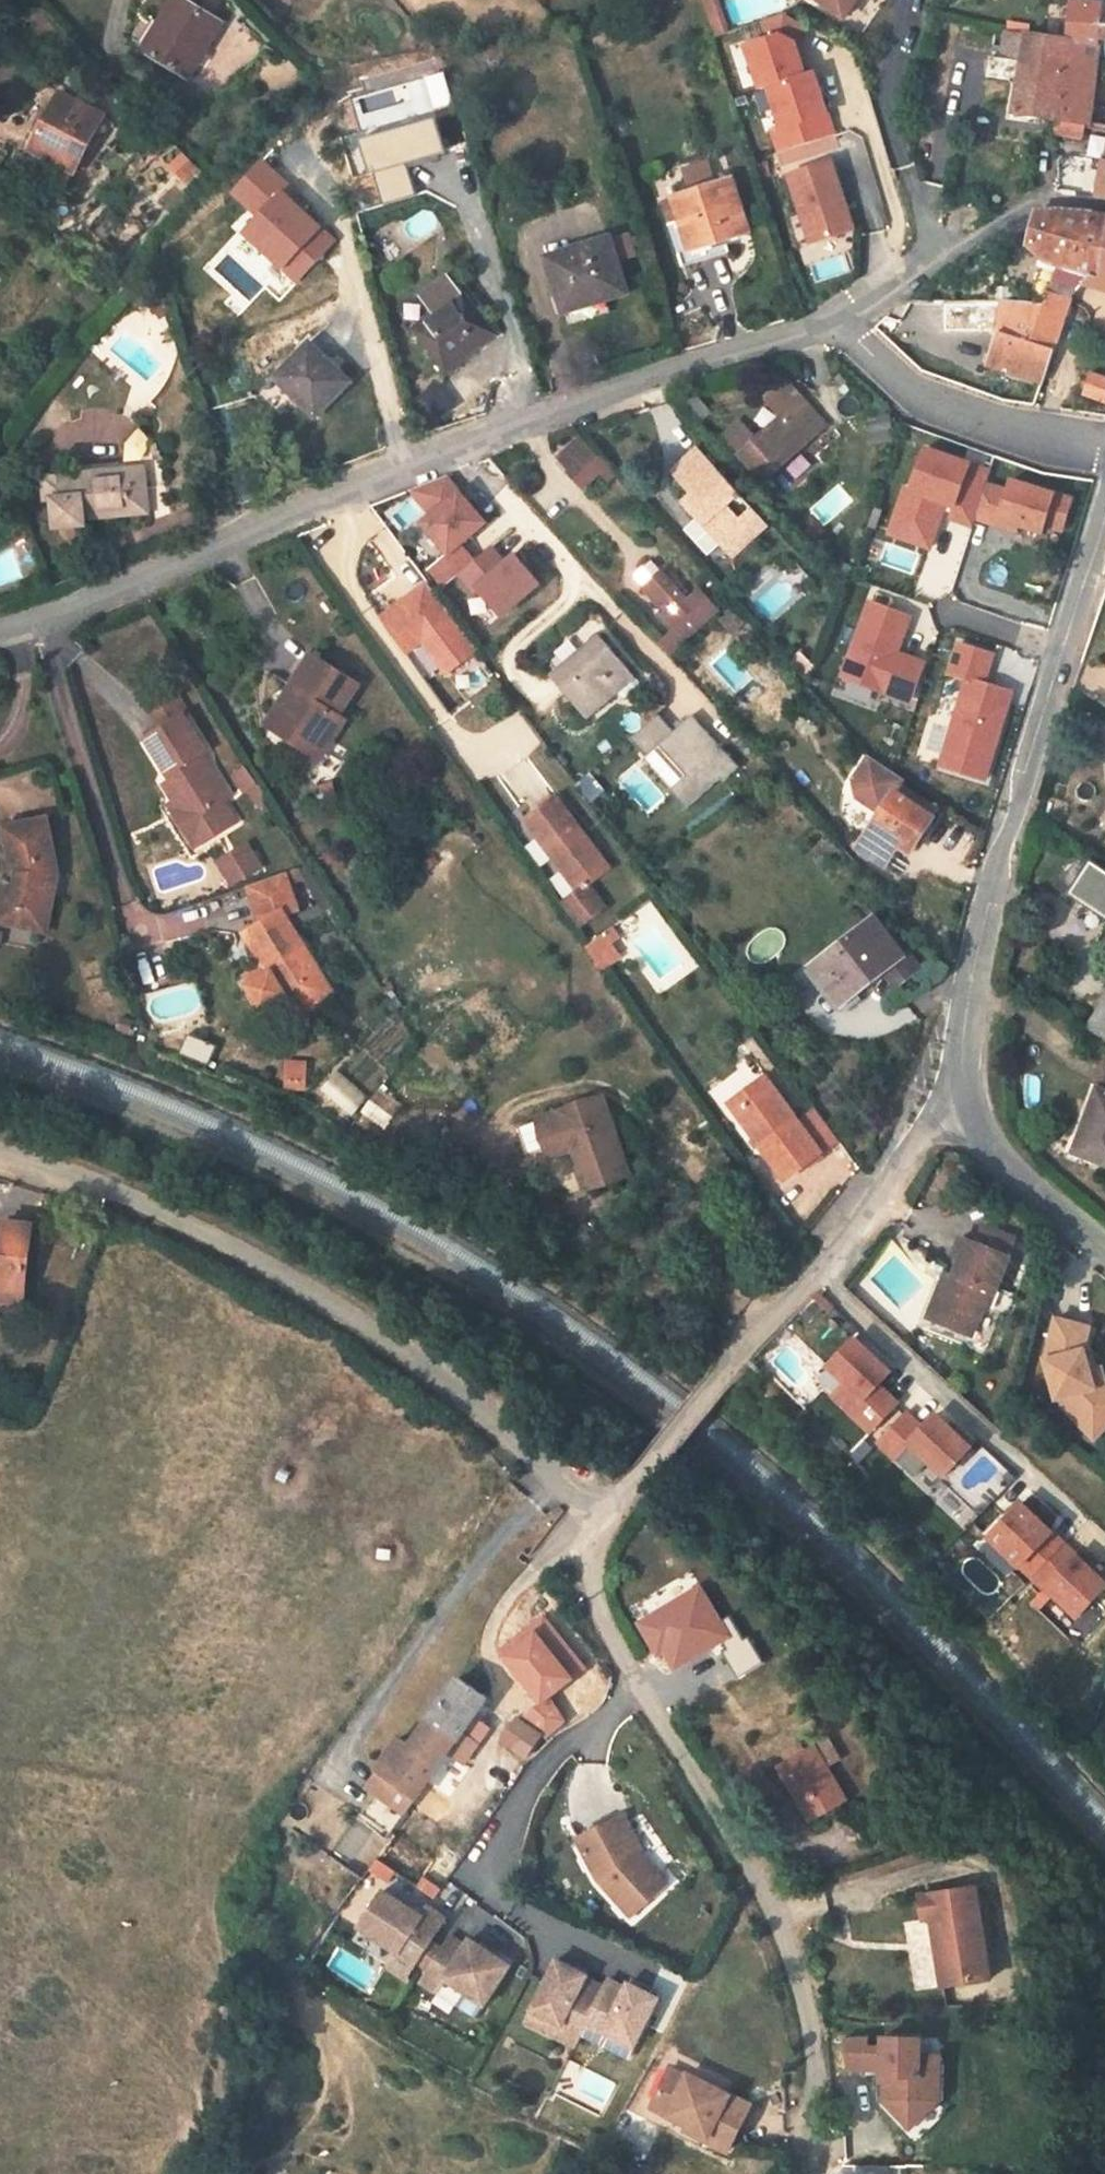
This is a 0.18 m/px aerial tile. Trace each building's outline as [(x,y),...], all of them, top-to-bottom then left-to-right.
[(847,20),(862,3),(864,0),(818,0),(847,20)] [(162,42),(148,66),(187,89),(220,33),(172,5),(154,37),(162,42)] [(1077,11),(1073,49),(1104,53),(1104,13),(1077,11)] [(782,29),(746,42),(759,86),(767,83),(809,69),(799,36),(782,29)] [(1019,131),(1060,138),(1067,67),(1069,50),(1017,44),(1014,62),(1029,64),(1027,74),(997,70),(994,91),(1023,96),(1019,131)] [(1104,71),(1104,66),(1104,53),(1073,49),(1069,50),(1067,67),(1104,71)] [(818,67),(767,83),(781,124),(769,128),(775,152),(837,132),(818,67)] [(1060,138),(1094,142),(1104,71),(1067,67),(1060,138)] [(58,108),(31,167),(75,186),(102,127),(58,108)] [(441,127),(370,147),(388,213),(421,203),(412,172),(451,162),(441,127)] [(167,164),(191,188),(206,171),(183,150),(167,164)] [(690,266),(728,248),(694,258),(712,156),(685,167),(692,189),(671,197),(690,266)] [(694,258),(728,248),(754,241),(736,173),(717,180),(712,156),(694,258)] [(836,158),(788,173),(808,241),(853,225),(836,158)] [(296,187),(264,160),(232,187),(260,214),(243,232),(299,283),(341,238),(290,192),(296,187)] [(1029,257),(1045,271),(1069,271),(1086,271),(1088,237),(1065,234),(1064,221),(1038,223),(1033,245),(1029,257)] [(1088,237),(1086,271),(1093,272),(1093,291),(1104,294),(1104,229),(1067,221),(1064,221),(1065,234),(1088,237)] [(605,301),(607,307),(631,299),(610,236),(547,256),(566,313),(605,301)] [(1069,271),(1062,292),(1093,291),(1093,272),(1086,271),(1069,271)] [(433,319),(410,337),(444,381),(494,341),(461,298),(459,299),(445,282),(420,302),(433,319)] [(1055,364),(1072,318),(1093,291),(1062,292),(1052,315),(1049,317),(1035,317),(1007,317),(1003,345),(1005,345),(1055,364)] [(1035,317),(1035,300),(1009,298),(1007,317),(1035,317)] [(318,420),(356,379),(312,338),(277,374),(265,391),(282,409),(293,399),(318,420)] [(1005,345),(992,378),(1043,398),(1045,395),(1055,364),(1005,345)] [(1089,377),(1083,397),(1104,405),(1104,383),(1089,377)] [(765,490),(826,437),(787,393),(767,411),(784,431),(761,452),(743,432),(727,446),(765,490)] [(891,452),(888,428),(863,431),(866,456),(891,452)] [(582,433),(555,456),(587,494),(614,471),(582,433)] [(672,473),(694,498),(682,509),(718,550),(750,520),(692,454),(672,473)] [(983,496),(987,482),(923,460),(908,502),(902,500),(893,527),(932,540),(940,518),(950,522),(947,529),(969,537),(972,529),(994,537),(996,530),(1015,536),(1039,545),(1042,537),(1058,543),(1069,512),(1009,492),(1005,504),(983,496)] [(46,492),(49,515),(59,513),(63,543),(95,540),(94,531),(156,524),(153,502),(179,498),(175,468),(132,473),(78,480),(78,487),(46,492)] [(408,494),(429,519),(420,527),(445,557),(427,572),(442,590),(461,574),(470,566),(456,549),(482,527),(442,480),(408,494)] [(729,562),(762,533),(750,520),(718,550),(729,562)] [(932,540),(893,527),(886,544),(926,559),(932,540)] [(996,530),(994,537),(1013,543),(1015,536),(996,530)] [(461,574),(498,618),(535,587),(511,559),(500,568),(487,552),(470,566),(461,574)] [(639,586),(659,569),(652,560),(631,577),(639,586)] [(639,590),(673,630),(657,646),(666,656),(714,614),(695,593),(684,603),(658,572),(639,590)] [(476,656),(425,586),(378,621),(404,656),(422,642),(448,677),(476,656)] [(906,627),(866,612),(838,684),(907,710),(917,682),(920,674),(902,667),(899,675),(889,672),(892,664),(906,627)] [(548,681),(583,723),(615,696),(632,682),(596,640),(548,681)] [(979,791),(1004,712),(999,711),(1002,702),(979,694),(988,665),(955,655),(945,685),(962,690),(934,777),(979,791)] [(272,738),(306,763),(320,742),(331,749),(345,729),(336,722),(356,692),(311,661),(291,689),(300,697),(272,738)] [(899,675),(902,667),(892,664),(889,672),(899,675)] [(632,682),(615,696),(619,702),(626,702),(636,694),(636,688),(632,682)] [(291,689),(262,731),(272,738),(300,697),(291,689)] [(184,722),(145,745),(167,782),(173,779),(176,784),(162,792),(174,813),(187,806),(198,826),(226,809),(200,763),(206,760),(184,722)] [(734,775),(687,722),(669,739),(654,722),(625,746),(642,766),(639,769),(680,817),(715,786),(718,789),(734,775)] [(317,770),(331,749),(320,742),(306,763),(317,770)] [(915,854),(937,817),(897,793),(868,775),(855,796),(858,811),(879,824),(860,853),(889,871),(904,847),(915,854)] [(606,876),(551,803),(522,825),(577,896),(606,876)] [(187,806),(174,813),(185,834),(198,826),(187,806)] [(26,894),(24,894),(19,937),(54,942),(62,876),(49,828),(10,837),(20,883),(25,884),(26,894)] [(248,841),(216,860),(231,885),(263,866),(248,841)] [(1097,865),(1081,855),(1059,889),(1075,899),(1097,865)] [(1075,899),(1104,918),(1104,871),(1097,865),(1075,899)] [(237,944),(256,975),(263,972),(267,979),(242,994),(258,1021),(283,1006),(295,1027),(330,1006),(284,927),(292,925),(279,884),(243,895),(255,934),(237,944)] [(10,892),(5,935),(19,937),(24,894),(10,892)] [(608,936),(597,944),(605,955),(616,948),(608,936)] [(580,957),(596,982),(615,969),(605,955),(597,944),(580,957)] [(917,987),(887,946),(828,990),(859,1031),(917,987)] [(1084,1032),(1104,1044),(1104,1001),(1084,1032)] [(322,1087),(352,1113),(367,1096),(337,1070),(322,1087)] [(768,1086),(731,1112),(738,1123),(775,1097),(768,1086)] [(1102,1095),(1098,1094),(1081,1141),(1101,1149),(1097,1162),(1104,1164),(1104,1087),(1102,1095)] [(738,1123),(786,1191),(842,1152),(818,1119),(801,1132),(775,1097),(738,1123)] [(619,1193),(594,1115),(534,1132),(544,1163),(562,1157),(567,1172),(578,1206),(619,1193)] [(523,1169),(544,1163),(534,1132),(512,1139),(523,1169)] [(1077,1155),(1097,1162),(1101,1149),(1081,1141),(1077,1155)] [(549,1177),(567,1172),(562,1157),(544,1163),(549,1177)] [(973,1222),(970,1237),(1013,1245),(1016,1230),(973,1222)] [(20,1293),(28,1228),(0,1226),(0,1291),(20,1293)] [(961,1234),(951,1276),(943,1274),(929,1314),(952,1322),(948,1337),(975,1348),(988,1310),(997,1311),(1014,1253),(961,1234)] [(19,1309),(20,1293),(0,1291),(0,1308),(19,1309)] [(929,1314),(922,1329),(948,1337),(952,1322),(929,1314)] [(1055,1315),(1044,1355),(1057,1401),(1076,1398),(1079,1407),(1104,1426),(1104,1377),(1101,1366),(1093,1344),(1096,1321),(1055,1315)] [(893,1368),(857,1334),(825,1364),(845,1380),(830,1393),(871,1433),(903,1401),(881,1382),(893,1368)] [(925,1423),(909,1409),(876,1443),(915,1478),(931,1461),(946,1478),(977,1446),(938,1410),(925,1423)] [(1059,1530),(1022,1500),(986,1536),(1019,1568),(1059,1530)] [(1069,1544),(1034,1579),(1077,1619),(1104,1592),(1104,1576),(1069,1544)] [(700,1586),(634,1625),(655,1660),(662,1655),(671,1671),(730,1636),(700,1586)] [(545,1613),(496,1651),(538,1707),(550,1699),(588,1669),(545,1613)] [(419,1742),(407,1733),(384,1765),(424,1792),(496,1695),(467,1675),(419,1742)] [(550,1699),(538,1707),(520,1720),(541,1735),(546,1738),(565,1721),(550,1699)] [(525,1759),(541,1735),(520,1720),(515,1717),(498,1741),(525,1759)] [(826,1736),(790,1760),(823,1814),(862,1791),(826,1736)] [(358,1816),(389,1840),(424,1792),(384,1765),(374,1782),(358,1816)] [(620,1813),(576,1839),(595,1878),(631,1919),(668,1883),(647,1856),(620,1813)] [(440,1843),(406,1819),(403,1822),(389,1840),(426,1866),(432,1858),(430,1856),(440,1843)] [(978,1879),(921,1888),(927,1919),(940,1987),(993,1977),(978,1879)] [(420,1913),(384,1887),(355,1930),(402,1955),(390,1967),(407,1980),(452,1915),(429,1903),(420,1913)] [(465,1941),(450,1930),(418,1982),(441,1994),(448,1984),(485,2008),(515,1961),(471,1934),(465,1941)] [(590,1977),(556,1960),(520,2021),(573,2049),(580,2032),(602,1982),(590,1977)] [(662,1996),(609,1975),(580,2032),(632,2055),(662,1996)] [(924,2033),(882,2033),(883,2043),(848,2044),(849,2070),(881,2072),(879,2100),(911,2131),(945,2100),(946,2050),(926,2049),(924,2033)] [(704,2076),(683,2064),(660,2099),(717,2132),(711,2142),(734,2155),(765,2102),(708,2069),(704,2076)]
